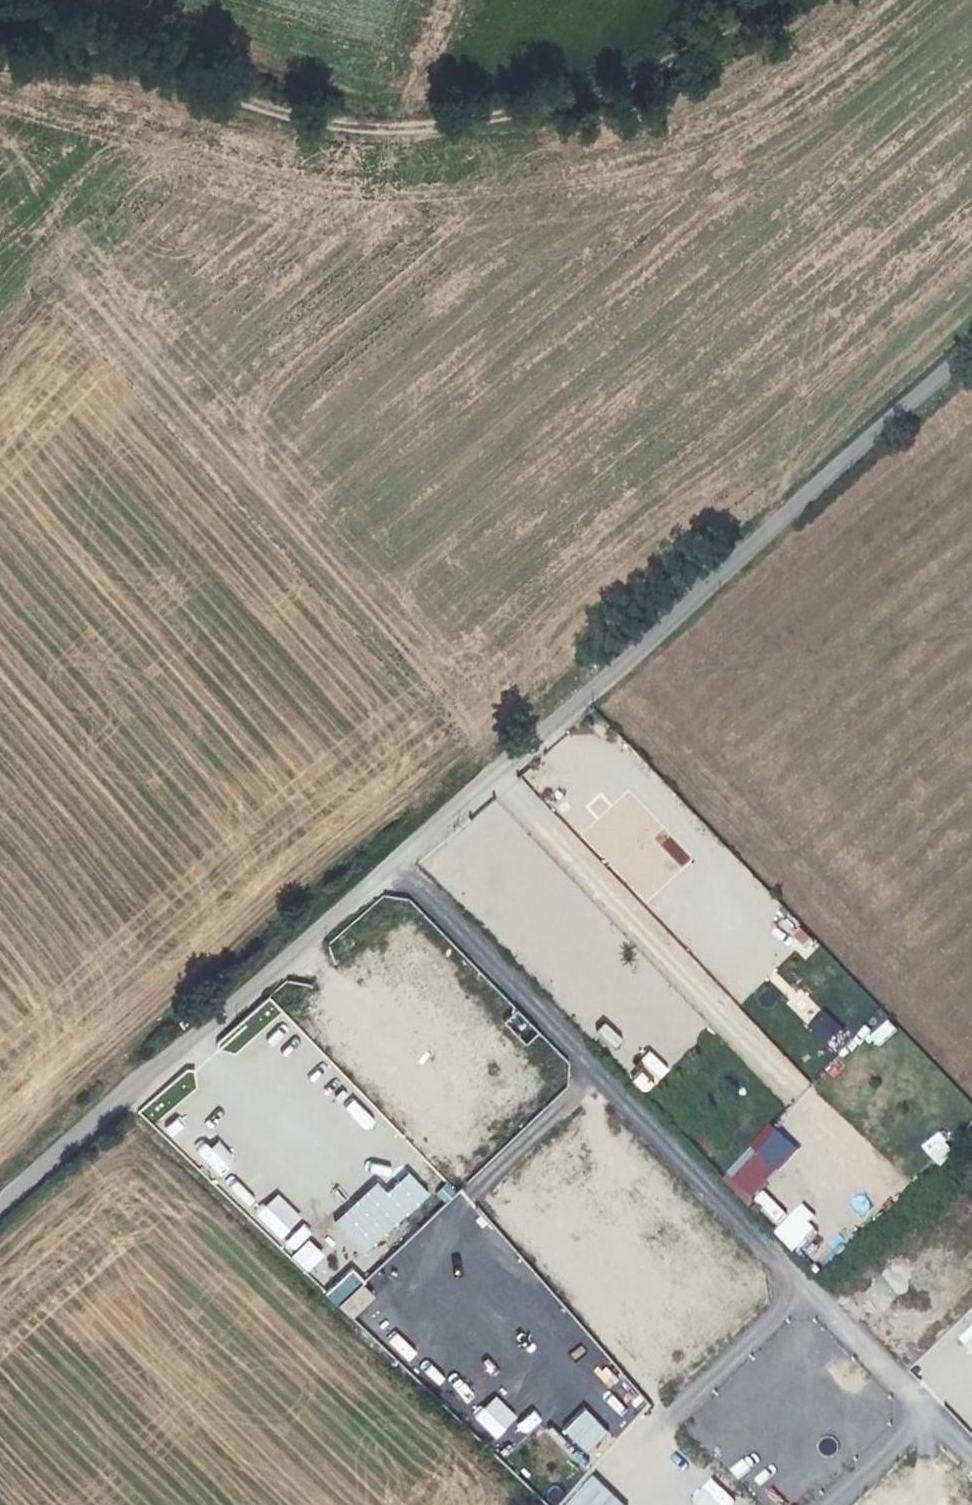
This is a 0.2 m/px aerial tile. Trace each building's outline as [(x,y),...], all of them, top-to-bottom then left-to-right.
[(727,898),(711,915),(734,936),(749,919),(727,898)] [(606,1020),(596,1030),(613,1047),(623,1037),(606,1020)] [(661,1078),(671,1066),(650,1048),(640,1059),(661,1078)] [(936,1164),(954,1150),(939,1131),(921,1145),(936,1164)] [(754,1202),(784,1172),(758,1147),(728,1177),(754,1202)] [(374,1270),(371,1290),(400,1321),(395,1347),(427,1381),(435,1339),(458,1344),(460,1337),(433,1332),(452,1314),(456,1314),(464,1276),(474,1271),(478,1246),(502,1234),(476,1206),(442,1238),(465,1243),(472,1255),(450,1251),(446,1271),(407,1264),(416,1280),(393,1293),(387,1283),(390,1271),(409,1275),(400,1257),(374,1270)] [(821,1225),(801,1207),(777,1235),(797,1253),(821,1225)] [(371,1312),(364,1319),(386,1342),(394,1334),(371,1312)]
